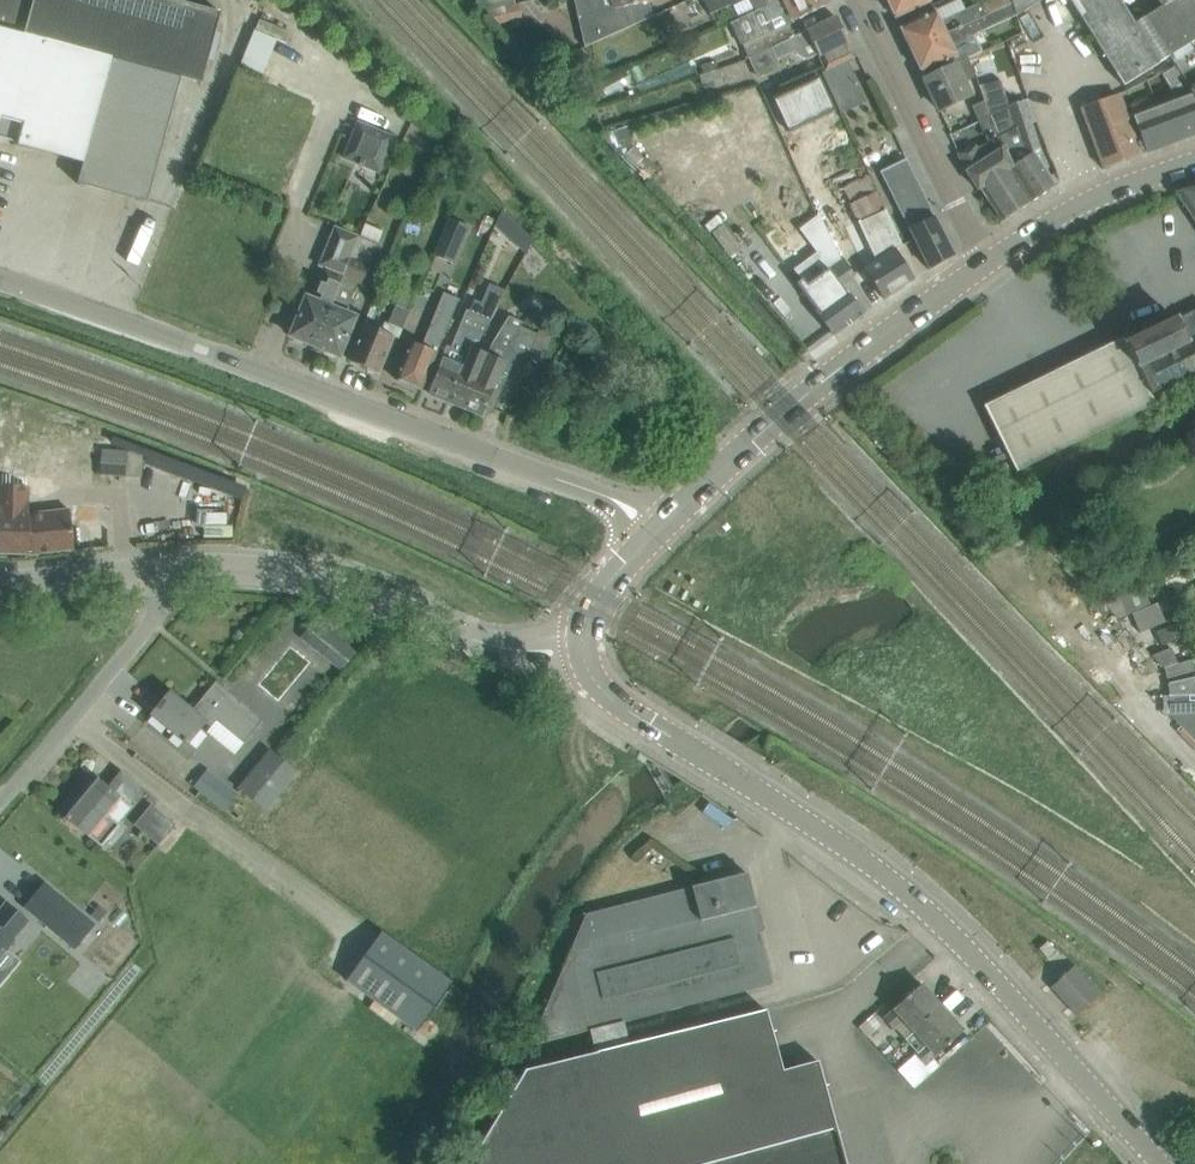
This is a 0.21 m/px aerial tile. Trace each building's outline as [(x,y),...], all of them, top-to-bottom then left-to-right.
[(79,0),(0,0),(0,137),(18,142),(17,145),(37,150),(79,0)] [(208,59),(220,12),(177,0),(79,0),(37,150),(83,163),(77,183),(147,202),(181,76),(202,82),(208,59)] [(515,3),(514,0),(476,0),(479,12),(515,3)] [(579,17),(585,47),(645,19),(645,18),(642,3),(653,0),(601,0),(603,11),(579,17)] [(710,14),(739,0),(704,0),(710,14)] [(760,7),(775,0),(752,0),(756,9),(760,7)] [(830,3),(828,0),(775,0),(760,7),(766,22),(789,11),(793,21),(830,3)] [(889,3),(889,9),(893,13),(895,17),(930,0),(887,0),(889,3)] [(1011,3),(1010,0),(986,0),(940,21),(934,10),(921,16),(900,26),(902,30),(900,33),(903,38),(906,39),(911,50),(994,11),(1011,3)] [(1011,3),(1015,15),(1017,14),(1018,16),(1043,0),(1010,0),(1011,3)] [(1159,63),(1169,56),(1194,40),(1194,0),(1153,0),(1140,12),(1144,18),(1135,25),(1119,0),(1069,0),(1123,86),(1159,63)] [(951,45),(1015,15),(1011,3),(994,11),(911,50),(916,60),(915,63),(917,68),(920,69),(922,73),(957,57),(951,45)] [(845,30),(842,29),(836,16),(794,36),(748,58),(757,75),(778,65),(776,61),(795,52),(797,57),(802,60),(807,62),(818,57),(825,71),(853,57),(847,43),(848,42),(847,38),(848,35),(845,30)] [(748,58),(794,36),(787,23),(742,44),(748,58)] [(260,72),(272,36),(250,28),(238,65),(260,72)] [(1194,83),(1194,40),(1169,56),(1184,81),(1188,87),(1194,83)] [(939,110),(961,100),(970,96),(964,82),(976,76),(967,58),(924,78),(939,110)] [(813,73),(770,93),(789,132),(832,112),(813,73)] [(1000,79),(979,85),(985,100),(992,115),(998,131),(1007,151),(1013,166),(1009,167),(1032,201),(1056,185),(1034,153),(1040,149),(1031,123),(1016,128),(1005,94),(1000,79)] [(836,108),(861,99),(855,81),(829,90),(836,108)] [(1188,87),(1184,81),(1171,88),(1169,84),(1143,98),(1138,85),(1118,95),(1082,108),(1103,167),(1146,152),(1194,133),(1194,98),(1188,87)] [(984,100),(972,106),(979,121),(992,115),(985,100),(984,100)] [(975,146),(958,153),(966,171),(978,189),(980,188),(1002,221),(1032,201),(1009,167),(1013,166),(1007,151),(998,131),(992,115),(979,121),(988,142),(991,140),(998,151),(993,154),(991,150),(980,156),(975,146)] [(357,120),(342,157),(379,172),(394,135),(357,120)] [(917,248),(929,268),(953,255),(927,200),(907,158),(881,170),(901,214),(917,248)] [(1175,192),(1194,221),(1194,188),(1175,192)] [(852,205),(851,205),(865,234),(863,235),(877,262),(865,269),(870,277),(883,297),(914,278),(896,250),(902,245),(892,224),(877,192),(876,192),(852,205)] [(783,203),(795,226),(810,218),(799,195),(783,203)] [(451,217),(436,255),(453,262),(469,224),(451,217)] [(823,257),(834,248),(822,222),(806,234),(823,257)] [(354,250),(360,237),(335,227),(330,240),(319,265),(329,270),(316,301),(306,297),(291,335),(315,345),(354,250)] [(362,283),(372,258),(377,244),(360,237),(354,250),(315,345),(339,355),(355,317),(346,313),(358,281),(362,283)] [(760,286),(773,275),(753,252),(740,264),(760,286)] [(802,278),(796,282),(817,309),(816,310),(835,334),(862,313),(841,285),(854,275),(841,258),(806,284),(802,278)] [(437,370),(428,392),(447,400),(460,368),(468,357),(475,339),(479,340),(507,288),(491,281),(483,301),(476,298),(471,311),(467,309),(451,350),(447,348),(442,362),(441,361),(437,370)] [(401,290),(387,324),(401,330),(396,343),(409,311),(408,311),(414,295),(401,290)] [(404,356),(395,378),(422,389),(431,367),(451,318),(459,298),(444,292),(436,312),(422,347),(410,342),(404,356)] [(1194,372),(1194,309),(1125,343),(1122,337),(985,405),(1018,473),(1053,455),(1155,404),(1150,394),(1194,372)] [(544,315),(530,310),(525,323),(538,329),(544,315)] [(478,375),(465,407),(483,415),(509,352),(527,360),(538,333),(521,326),(523,322),(509,317),(491,347),(488,355),(487,354),(483,363),(478,375)] [(379,372),(388,349),(394,336),(364,324),(350,360),(379,372)] [(460,368),(447,400),(465,407),(478,375),(483,363),(487,354),(472,348),(475,341),(480,343),(481,341),(479,340),(475,339),(468,357),(460,368)] [(29,441),(45,442),(46,428),(30,427),(29,441)] [(125,476),(127,457),(102,455),(100,473),(125,476)] [(31,553),(45,552),(74,549),(72,525),(70,509),(29,514),(29,474),(0,473),(0,553),(31,553)] [(1118,620),(1127,616),(1149,606),(1141,589),(1103,604),(1118,620)] [(1152,627),(1147,614),(1133,620),(1139,633),(1152,627)] [(341,670),(356,652),(318,621),(303,638),(341,670)] [(1161,646),(1175,641),(1169,626),(1155,632),(1161,646)] [(1164,670),(1177,663),(1170,648),(1151,657),(1164,670)] [(1164,670),(1167,678),(1194,670),(1191,659),(1177,663),(1164,670)] [(1169,684),(1172,694),(1194,693),(1194,678),(1169,684)] [(243,743),(249,736),(263,719),(216,680),(192,710),(170,692),(152,714),(187,743),(205,721),(211,726),(216,720),(243,743)] [(1172,694),(1172,715),(1194,715),(1194,693),(1172,694)] [(1171,717),(1172,718),(1194,743),(1194,716),(1172,717),(1171,717)] [(241,787),(266,807),(295,771),(271,751),(241,787)] [(239,820),(251,804),(206,769),(194,785),(239,820)] [(68,814),(65,817),(68,820),(69,819),(101,846),(119,824),(107,814),(124,794),(130,799),(140,787),(121,771),(108,787),(98,779),(69,815),(68,814)] [(175,824),(151,804),(135,824),(159,844),(175,824)] [(747,872),(692,886),(586,913),(533,1044),(772,984),(753,907),(756,907),(747,872)] [(75,925),(28,891),(11,914),(58,948),(75,925)] [(0,918),(0,941),(11,928),(0,918)] [(417,1034),(454,983),(384,932),(347,983),(417,1034)] [(1052,987),(1077,1014),(1100,993),(1075,966),(1052,987)] [(914,1031),(942,1006),(921,984),(884,1017),(894,1028),(903,1020),(914,1031)] [(915,1053),(925,1064),(963,1030),(942,1006),(914,1031),(905,1039),(917,1052),(915,1053)] [(818,1063),(783,1073),(766,1010),(742,1016),(522,1069),(523,1071),(467,1163),(846,1163),(818,1063)]
